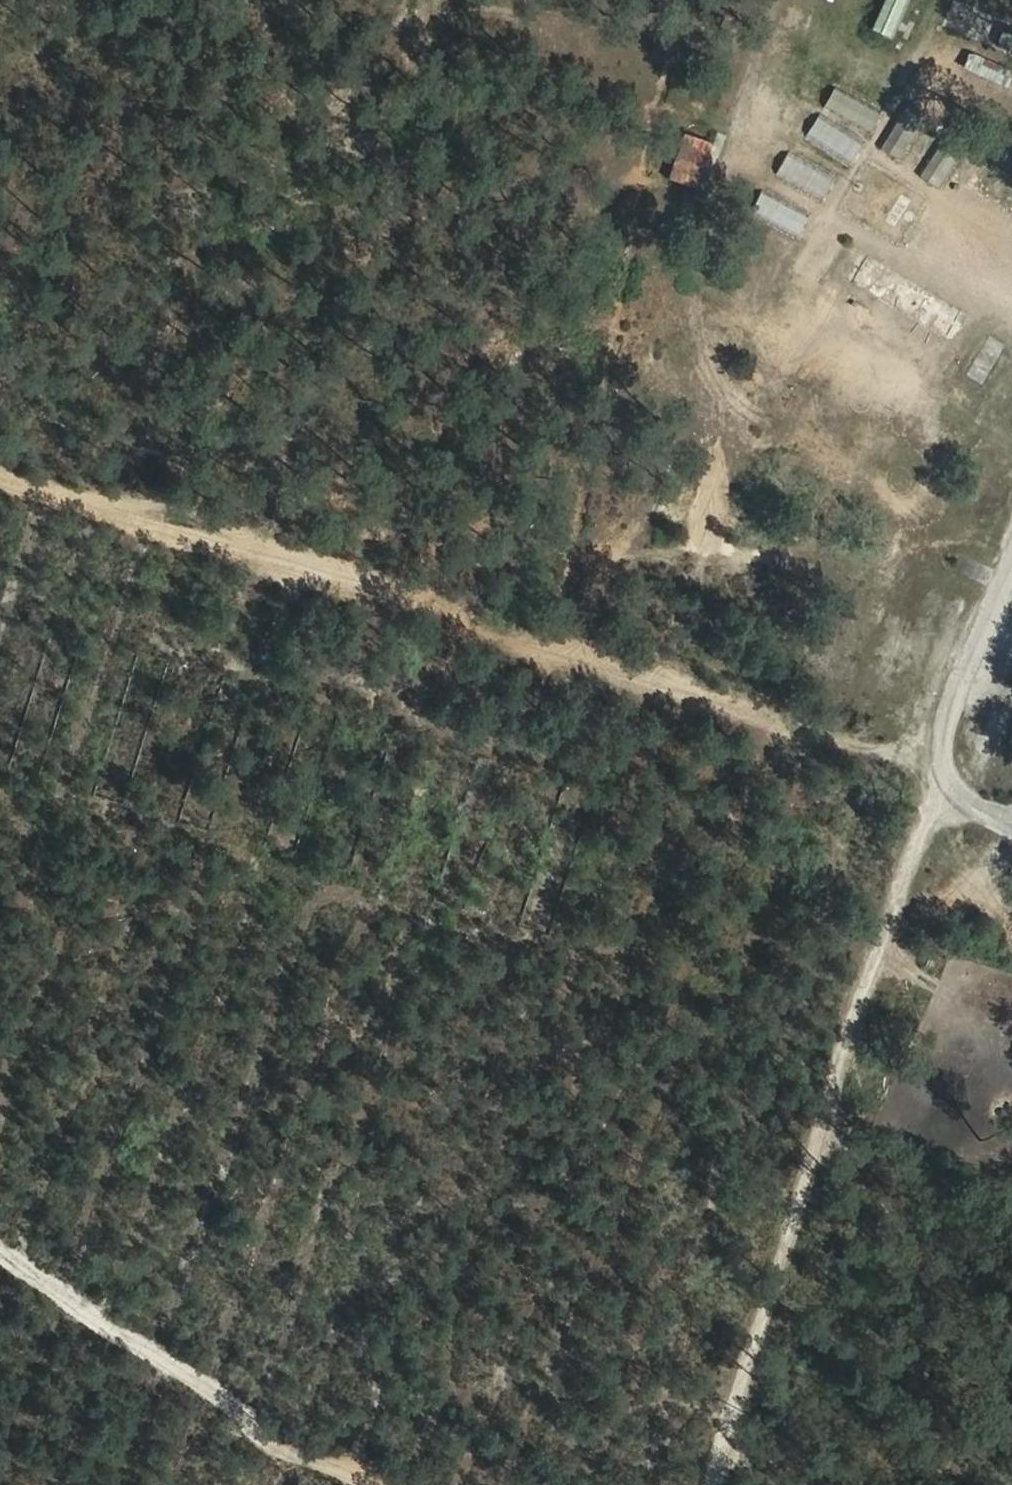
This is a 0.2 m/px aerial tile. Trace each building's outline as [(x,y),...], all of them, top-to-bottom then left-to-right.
[(919,0),(883,0),(870,33),(900,46),(919,0)] [(1011,89),(1011,67),(971,50),(963,69),(1011,89)] [(835,86),(822,108),(869,136),(883,114),(835,86)] [(906,98),(875,144),(897,159),(928,112),(906,98)] [(820,114),(804,137),(850,167),(865,145),(820,114)] [(919,176),(942,187),(965,139),(942,128),(919,176)] [(699,188),(716,142),(686,130),(669,176),(699,188)] [(786,254),(806,216),(769,197),(750,235),(786,254)] [(901,280),(886,303),(906,315),(921,292),(901,280)] [(948,334),(960,311),(938,300),(926,323),(948,334)] [(988,335),(967,375),(983,384),(1004,344),(988,335)]
